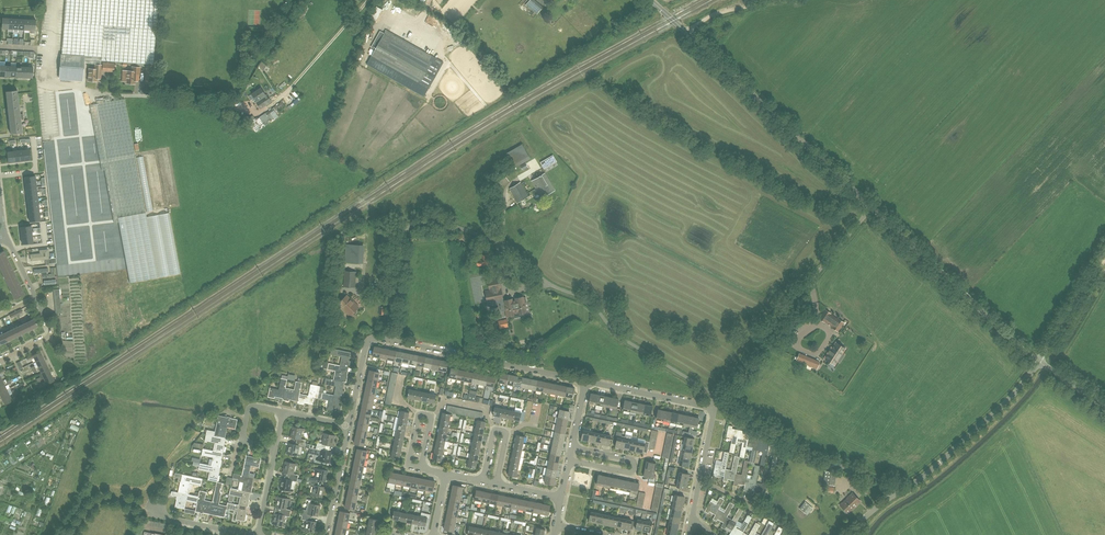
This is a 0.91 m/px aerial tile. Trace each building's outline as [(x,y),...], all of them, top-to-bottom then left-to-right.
[(82,80),(84,56),(88,56),(88,63),(101,64),(101,61),(133,63),(133,65),(143,66),(143,64),(153,65),(156,29),(158,0),(65,0),(62,54),(61,54),(60,78),(82,80)] [(537,14),(543,7),(535,0),(530,0),(526,5),(537,14)] [(367,64),(424,97),(444,62),(386,30),(367,64)] [(258,67),(263,70),(267,65),(262,61),(258,67)] [(89,69),(88,81),(96,81),(96,78),(100,78),(101,73),(101,65),(95,65),(95,69),(89,69)] [(123,74),(123,75),(127,75),(126,81),(126,83),(135,83),(135,80),(139,81),(139,76),(139,74),(140,67),(132,67),(132,71),(127,71),(123,71),(123,74)] [(257,91),(266,105),(272,102),(267,94),(266,95),(261,88),(257,91)] [(13,90),(5,91),(7,109),(10,133),(10,132),(10,133),(18,133),(22,132),(21,128),(22,128),(21,120),(23,119),(23,114),(20,114),(18,94),(17,94),(17,93),(17,89),(13,90)] [(261,109),(266,105),(257,91),(249,96),(251,100),(255,98),(257,101),(256,101),(261,109)] [(100,162),(102,170),(104,170),(114,222),(114,223),(119,222),(130,282),(157,277),(146,213),(145,212),(143,199),(134,150),(125,99),(90,105),(98,150),(100,162)] [(282,102),(273,108),(276,112),(285,106),(282,102)] [(276,114),(275,112),(276,112),(273,108),(259,117),(264,124),(270,119),(271,121),(274,118),(273,116),(276,114)] [(249,119),(250,122),(253,125),(257,131),(261,127),(260,125),(255,118),(253,116),(249,119)] [(529,155),(526,150),(522,145),(506,154),(513,165),(529,155)] [(143,156),(137,157),(147,212),(153,211),(143,156)] [(553,156),(541,163),(544,169),(557,162),(553,156)] [(502,169),(503,172),(505,175),(511,172),(507,166),(502,169)] [(509,181),(505,175),(503,172),(494,178),(500,187),(509,181)] [(545,173),(532,181),(542,197),(555,190),(545,173)] [(520,182),(510,188),(518,203),(529,196),(520,182)] [(492,202),(500,202),(501,193),(493,192),(492,202)] [(169,213),(147,217),(158,277),(180,273),(169,213)] [(48,249),(40,250),(40,253),(30,254),(31,260),(49,258),(48,249)] [(0,252),(0,268),(1,270),(10,265),(4,251),(0,252)] [(489,255),(476,257),(477,265),(490,263),(489,255)] [(10,265),(1,270),(8,285),(18,280),(10,265)] [(345,271),(344,287),(355,287),(356,272),(345,271)] [(382,287),(386,288),(388,277),(380,276),(378,287),(382,287)] [(520,313),(526,312),(526,311),(526,310),(526,308),(525,307),(524,303),(526,303),(525,297),(523,298),(523,297),(521,298),(520,297),(518,297),(518,298),(516,299),(516,300),(513,301),(512,299),(510,300),(509,299),(507,300),(507,301),(505,301),(505,302),(504,303),(501,289),(500,289),(499,287),(500,287),(499,279),(488,282),(490,290),(485,291),(488,303),(501,300),(501,303),(500,303),(502,311),(506,310),(508,316),(513,314),(514,314),(513,312),(519,311),(520,313)] [(18,280),(8,285),(15,299),(24,294),(18,280)] [(346,312),(351,317),(356,312),(355,311),(359,307),(354,302),(355,302),(351,299),(347,295),(345,297),(338,304),(342,308),(346,312)] [(825,309),(819,318),(825,322),(832,327),(838,331),(844,323),(838,318),(838,319),(831,314),(825,309)] [(34,319),(21,325),(25,332),(29,330),(29,331),(34,329),(33,328),(37,326),(34,319)] [(500,328),(508,327),(507,319),(498,321),(500,328)] [(21,325),(9,330),(13,338),(17,336),(17,337),(22,335),(21,334),(25,332),(21,325)] [(0,335),(0,342),(1,344),(4,342),(5,343),(10,340),(9,340),(13,338),(9,330),(0,335)] [(830,349),(824,358),(827,360),(826,360),(829,362),(830,362),(834,365),(845,348),(842,347),(838,345),(839,344),(836,342),(831,350),(830,349)] [(380,358),(382,348),(375,346),(374,351),(373,353),(373,356),(380,358)] [(347,367),(349,367),(351,361),(349,360),(351,352),(332,348),(330,354),(342,357),(340,365),(347,367)] [(387,359),(389,349),(382,348),(380,358),(387,359)] [(395,361),(397,351),(389,349),(387,359),(395,361)] [(40,351),(26,358),(28,361),(34,357),(36,361),(43,357),(40,351)] [(402,362),(404,352),(397,351),(395,361),(402,362)] [(409,364),(411,354),(404,352),(402,362),(409,364)] [(417,365),(419,355),(411,354),(409,364),(417,365)] [(799,354),(796,360),(817,369),(819,363),(799,354)] [(424,367),(426,357),(419,355),(417,365),(424,367)] [(43,357),(36,361),(38,367),(46,363),(43,357)] [(431,368),(433,358),(426,357),(424,367),(431,368)] [(438,370),(440,360),(433,358),(431,368),(438,370)] [(440,360),(438,370),(446,371),(448,362),(440,360)] [(46,363),(38,367),(41,372),(49,369),(46,363)] [(340,365),(329,363),(327,369),(336,371),(334,379),(337,380),(344,382),(346,382),(348,376),(346,375),(347,367),(340,365)] [(457,379),(459,369),(451,368),(449,378),(457,379)] [(49,369),(41,372),(44,378),(51,375),(49,369)] [(464,381),(466,371),(459,369),(457,379),(464,381)] [(379,372),(376,371),(370,370),(368,378),(378,380),(379,372)] [(471,382),(473,372),(466,371),(464,381),(471,382)] [(479,384),(481,374),(473,372),(471,382),(479,384)] [(507,384),(509,374),(501,373),(499,383),(507,384)] [(486,385),(488,376),(481,374),(479,384),(486,385)] [(514,386),(516,376),(509,374),(507,384),(514,386)] [(54,381),(51,375),(44,378),(47,384),(54,381)] [(488,376),(486,385),(493,387),(495,377),(488,376)] [(521,390),(521,387),(523,377),(516,376),(514,386),(519,387),(518,389),(521,390)] [(529,389),(531,379),(523,377),(521,387),(529,389)] [(285,391),(287,379),(283,378),(281,378),(279,389),(270,387),(268,397),(275,398),(275,396),(283,398),(285,391)] [(337,380),(334,379),(326,378),(324,384),(333,386),(332,392),(335,392),(334,395),(341,397),(343,397),(345,390),(343,390),(344,382),(337,380)] [(376,387),(378,380),(368,378),(366,385),(376,387)] [(536,390),(538,380),(531,379),(529,389),(536,390)] [(543,392),(545,382),(538,380),(536,390),(543,392)] [(300,394),(302,382),(298,381),(296,381),(294,392),(285,391),(283,398),(283,400),(289,401),(290,399),(298,401),(300,394)] [(550,393),(552,383),(545,382),(543,392),(550,393)] [(558,395),(560,385),(552,383),(550,393),(558,395)] [(320,386),(317,385),(311,384),(308,396),(300,394),(298,401),(298,403),(304,404),(305,403),(313,404),(314,397),(318,398),(319,392),(320,386)] [(375,394),(376,387),(366,385),(365,392),(375,394)] [(565,396),(567,386),(560,385),(558,395),(565,396)] [(567,386),(565,396),(572,398),(575,388),(567,386)] [(7,389),(0,392),(0,394),(2,398),(9,395),(12,394),(11,391),(10,388),(7,389)] [(414,399),(416,391),(409,389),(407,397),(414,399)] [(421,400),(423,392),(416,391),(414,399),(421,400)] [(334,395),(322,392),(319,392),(318,398),(330,401),(328,409),(340,412),(342,405),(340,405),(341,397),(334,395)] [(373,402),(375,394),(365,392),(363,400),(373,402)] [(428,402),(429,393),(423,392),(421,400),(428,402)] [(429,393),(428,402),(434,403),(436,395),(429,393)] [(596,404),(598,395),(591,393),(589,403),(596,404)] [(11,397),(9,395),(2,398),(5,404),(12,401),(11,397)] [(603,406),(605,396),(598,395),(596,404),(603,406)] [(609,407),(611,397),(605,396),(603,406),(609,407)] [(611,397),(609,407),(616,409),(618,399),(611,397)] [(372,409),(373,402),(363,400),(362,407),(372,409)] [(630,411),(632,402),(625,400),(623,410),(630,411)] [(636,413),(638,403),(632,402),(630,411),(636,413)] [(643,414),(645,404),(638,403),(636,413),(643,414)] [(645,404),(643,414),(650,416),(652,406),(645,404)] [(370,416),(372,409),(362,407),(360,414),(370,416)] [(500,417),(501,408),(495,407),(493,415),(500,417)] [(506,418),(508,410),(501,408),(500,417),(506,418)] [(558,417),(568,419),(570,411),(560,409),(558,417)] [(663,421),(665,411),(658,409),(656,419),(663,421)] [(513,419),(515,411),(508,410),(506,418),(513,419)] [(400,417),(408,419),(409,412),(401,411),(400,417)] [(515,411),(513,419),(520,421),(522,413),(515,411)] [(670,422),(672,412),(665,411),(663,421),(670,422)] [(441,419),(449,421),(451,414),(443,412),(441,419)] [(676,423),(678,414),(672,412),(670,422),(676,423)] [(369,423),(370,416),(360,414),(359,421),(369,423)] [(683,425),(685,415),(678,414),(676,423),(683,425)] [(206,434),(224,438),(227,426),(236,427),(238,419),(230,418),(223,417),(223,416),(219,415),(215,431),(207,429),(206,434)] [(690,426),(692,416),(685,415),(683,425),(690,426)] [(692,416),(690,426),(697,428),(699,418),(692,416)] [(406,426),(408,419),(400,417),(398,424),(406,426)] [(567,426),(568,419),(558,417),(557,424),(567,426)] [(448,428),(449,421),(441,419),(440,426),(448,428)] [(476,427),(484,428),(486,421),(477,420),(476,427)] [(367,431),(369,423),(359,421),(357,429),(367,431)] [(405,432),(406,426),(398,424),(397,431),(405,432)] [(565,433),(567,426),(557,424),(555,431),(565,433)] [(736,441),(739,430),(732,428),(733,426),(728,425),(726,437),(732,438),(729,452),(734,453),(737,441),(736,441)] [(297,442),(305,443),(306,440),(301,439),(302,430),(306,431),(306,429),(292,426),(290,437),(297,439),(297,442)] [(447,434),(448,428),(440,426),(438,433),(447,434)] [(483,435),(484,428),(476,427),(475,433),(483,435)] [(366,438),(367,431),(357,429),(356,436),(366,438)] [(588,441),(590,431),(583,430),(581,440),(588,441)] [(747,446),(749,434),(742,433),(743,431),(739,430),(736,441),(737,441),(742,443),(739,457),(744,458),(747,446)] [(404,439),(405,432),(397,431),(395,437),(404,439)] [(563,441),(565,433),(555,431),(554,439),(563,441)] [(595,443),(597,433),(590,431),(588,441),(595,443)] [(625,439),(621,438),(622,433),(617,432),(616,437),(617,437),(615,447),(622,448),(625,439)] [(317,446),(325,447),(326,445),(333,446),(335,435),(321,433),(321,434),(324,435),(323,443),(317,442),(317,446)] [(445,441),(447,434),(438,433),(437,439),(445,441)] [(481,442),(483,435),(475,433),(473,440),(481,442)] [(601,444),(604,434),(597,433),(595,443),(601,444)] [(227,438),(224,438),(206,434),(205,439),(217,442),(215,451),(223,453),(224,453),(225,445),(226,438),(227,438)] [(604,434),(601,444),(609,445),(611,436),(604,434)] [(757,450),(759,439),(753,437),(753,435),(749,434),(747,446),(753,447),(750,461),(755,462),(757,450)] [(515,442),(523,443),(525,437),(516,435),(515,442)] [(364,446),(366,438),(356,436),(354,444),(364,446)] [(402,446),(404,439),(395,437),(394,444),(402,446)] [(683,444),(693,446),(694,439),(685,437),(683,444)] [(444,448),(445,441),(437,439),(436,446),(444,448)] [(562,448),(563,441),(554,439),(552,446),(562,448)] [(629,450),(631,440),(625,439),(622,448),(629,450)] [(767,455),(770,443),(763,442),(763,440),(759,439),(757,450),(763,452),(760,466),(765,467),(767,455)] [(480,448),(481,442),(473,440),(472,446),(480,448)] [(636,451),(638,441),(631,440),(629,450),(636,451)] [(638,441),(636,451),(643,453),(645,443),(638,441)] [(310,444),(305,443),(297,442),(296,444),(289,443),(287,454),(300,456),(301,455),(297,454),(299,446),(310,448),(310,444)] [(522,450),(523,443),(515,442),(514,448),(522,450)] [(773,456),(770,470),(775,471),(780,448),(773,446),(774,444),(770,443),(767,455),(773,456)] [(325,447),(317,446),(310,444),(310,448),(321,450),(319,459),(316,458),(316,460),(329,463),(332,452),(324,450),(325,447)] [(401,452),(402,446),(394,444),(393,451),(401,452)] [(692,453),(693,446),(683,444),(682,450),(692,453)] [(442,454),(444,448),(436,446),(434,453),(442,454)] [(479,455),(480,448),(472,446),(470,453),(479,455)] [(560,455),(562,448),(552,446),(551,453),(560,455)] [(215,451),(203,448),(202,454),(214,457),(212,465),(220,467),(221,467),(222,460),(223,453),(215,451)] [(520,457),(522,450),(514,448),(512,455),(520,457)] [(356,456),(366,458),(367,451),(357,449),(356,456)] [(690,459),(692,453),(682,450),(681,457),(690,459)] [(399,459),(401,452),(393,451),(391,458),(399,459)] [(726,469),(729,452),(724,451),(721,466),(715,465),(713,476),(717,477),(717,475),(724,476),(726,469)] [(441,461),(442,454),(434,453),(433,459),(441,461)] [(477,461),(479,455),(470,453),(469,460),(477,461)] [(559,463),(560,455),(551,453),(549,461),(559,463)] [(248,476),(250,465),(259,467),(261,458),(254,456),(253,457),(247,455),(246,455),(242,475),(248,476)] [(519,463),(520,457),(512,455),(511,462),(519,463)] [(364,466),(366,458),(356,456),(354,463),(364,466)] [(736,474),(739,457),(735,456),(732,470),(726,469),(724,476),(723,481),(727,482),(728,479),(734,481),(736,474)] [(689,466),(690,459),(681,457),(679,464),(689,466)] [(476,468),(477,461),(469,460),(468,467),(476,468)] [(746,478),(750,461),(745,460),(742,475),(736,474),(734,481),(733,485),(737,486),(738,484),(744,485),(745,485),(746,478)] [(289,477),(298,478),(299,475),(293,474),(295,465),(298,466),(299,464),(285,461),(283,472),(290,474),(289,477)] [(557,470),(559,463),(549,461),(547,468),(557,470)] [(518,470),(519,463),(511,462),(509,468),(518,470)] [(645,469),(655,471),(656,464),(647,462),(645,469)] [(212,465),(200,463),(199,468),(211,471),(209,480),(218,482),(219,474),(218,474),(220,467),(212,465)] [(363,473),(364,466),(354,463),(353,471),(363,473)] [(756,482),(760,466),(755,465),(752,479),(746,478),(745,485),(744,485),(743,490),(748,490),(748,488),(755,489),(756,482)] [(309,481),(318,482),(318,480),(326,481),(328,470),(314,468),(314,469),(317,470),(315,478),(310,477),(309,481)] [(516,477),(518,470),(509,468),(508,475),(516,477)] [(556,477),(557,470),(547,468),(546,475),(556,477)] [(653,478),(655,471),(645,469),(644,476),(653,478)] [(765,494),(770,470),(765,469),(762,484),(756,482),(755,489),(754,494),(758,495),(758,493),(765,494)] [(361,480),(363,473),(353,471),(351,478),(361,480)] [(396,483),(398,474),(391,472),(389,482),(396,483)] [(678,479),(688,481),(689,474),(680,472),(678,479)] [(242,475),(234,473),(233,479),(245,481),(244,487),(241,486),(240,490),(243,490),(251,492),(253,485),(252,485),(254,477),(248,476),(242,475)] [(187,494),(189,482),(201,484),(202,478),(183,474),(181,481),(178,492),(179,492),(187,494)] [(404,485),(406,475),(398,474),(396,483),(404,485)] [(411,486),(413,477),(406,475),(404,485),(411,486)] [(554,485),(556,477),(546,475),(544,483),(554,485)] [(604,486),(606,476),(599,475),(597,484),(604,486)] [(610,487),(612,478),(606,476),(604,486),(610,487)] [(297,482),(298,478),(289,477),(289,479),(282,478),(279,489),(293,491),(294,490),(290,489),(291,484),(294,484),(295,484),(296,481),(297,482)] [(418,488),(420,478),(413,477),(411,486),(418,488)] [(360,487),(361,480),(351,478),(350,485),(360,487)] [(426,490),(428,480),(420,478),(418,488),(426,490)] [(617,489),(619,479),(612,478),(610,487),(617,489)] [(623,490),(625,480),(619,479),(617,489),(623,490)] [(686,489),(688,481),(678,479),(677,487),(686,489)] [(428,480),(426,490),(433,491),(435,481),(428,480)] [(630,491),(632,482),(625,480),(623,490),(630,491)] [(317,485),(318,482),(309,481),(309,484),(314,485),(312,494),(309,493),(308,495),(322,498),(324,487),(317,485)] [(210,513),(217,515),(225,517),(227,508),(227,505),(218,503),(221,492),(220,492),(222,483),(217,482),(213,502),(210,513)] [(637,495),(637,493),(639,483),(632,482),(630,491),(633,492),(633,494),(637,495)] [(867,493),(870,484),(865,482),(862,492),(867,493)] [(358,495),(360,487),(350,485),(348,493),(358,495)] [(452,492),(462,494),(463,487),(453,485),(452,492)] [(243,490),(240,490),(231,488),(230,493),(242,496),(240,505),(248,507),(250,499),(249,499),(251,492),(243,490)] [(213,502),(204,500),(206,492),(200,490),(199,493),(199,496),(197,502),(196,511),(196,510),(203,512),(210,514),(210,513),(213,502)] [(482,501),(484,491),(477,490),(475,500),(482,501)] [(489,503),(491,493),(484,491),(482,501),(489,503)] [(195,495),(187,494),(179,492),(177,499),(175,507),(184,508),(185,499),(197,502),(199,496),(195,495)] [(460,502),(462,494),(452,492),(450,500),(460,502)] [(356,502),(358,495),(348,493),(347,500),(356,502)] [(497,504),(499,494),(491,493),(489,503),(497,504)] [(840,505),(848,513),(860,501),(852,493),(840,505)] [(504,506),(506,496),(499,494),(497,504),(504,506)] [(673,502),(683,504),(685,497),(675,495),(673,502)] [(282,512),(291,513),(291,510),(286,509),(288,500),(291,501),(292,499),(278,496),(275,507),(283,509),(282,512)] [(511,507),(513,498),(506,496),(504,506),(511,507)] [(719,509),(724,500),(724,499),(720,497),(716,504),(711,501),(705,511),(708,513),(710,511),(715,514),(715,515),(719,509)] [(519,509),(521,499),(513,498),(511,507),(519,509)] [(526,510),(528,501),(521,499),(519,509),(526,510)] [(355,510),(356,502),(347,500),(345,507),(355,510)] [(458,509),(460,502),(450,500),(449,507),(458,509)] [(533,512),(535,502),(528,501),(526,510),(533,512)] [(240,505),(228,502),(227,505),(227,508),(239,511),(237,520),(245,521),(247,514),(246,514),(248,507),(240,505)] [(540,513),(543,504),(535,502),(533,512),(540,513)] [(682,510),(683,504),(673,502),(672,508),(682,510)] [(727,517),(734,504),(730,502),(724,512),(719,509),(715,515),(715,514),(713,519),(717,521),(718,519),(724,522),(727,517)] [(813,508),(809,505),(805,502),(800,508),(807,515),(813,508)] [(302,516),(310,517),(311,515),(318,516),(321,505),(307,503),(306,504),(310,505),(308,513),(303,512),(302,516)] [(543,504),(540,513),(548,515),(550,505),(543,504)] [(457,516),(458,509),(449,507),(447,514),(457,516)] [(637,509),(634,508),(627,507),(626,509),(634,511),(633,514),(635,515),(636,511),(637,509)] [(735,524),(744,509),(739,507),(732,520),(727,517),(724,522),(721,527),(725,529),(726,527),(732,530),(735,524)] [(680,517),(682,510),(672,508),(671,515),(680,517)] [(339,518),(349,520),(350,513),(340,511),(339,518)] [(399,520),(401,512),(394,511),(392,519),(399,520)] [(290,517),(291,513),(282,512),(281,514),(274,513),(272,524),(286,526),(286,525),(283,524),(285,516),(290,517)] [(406,522),(407,513),(401,512),(399,520),(406,522)] [(596,523),(598,513),(591,512),(589,521),(596,523)] [(412,523),(414,515),(407,513),(406,522),(412,523)] [(426,526),(427,518),(429,518),(430,514),(426,513),(425,517),(421,516),(419,524),(426,526)] [(603,524),(605,514),(598,513),(596,523),(603,524)] [(455,524),(457,516),(447,514),(446,522),(455,524)] [(609,526),(611,516),(605,514),(603,524),(609,526)] [(419,524),(421,516),(414,515),(412,523),(419,524)] [(679,523),(680,517),(671,515),(669,521),(679,523)] [(743,532),(752,517),(748,515),(740,527),(735,524),(732,530),(729,534),(730,534),(734,534),(735,534),(742,534),(743,532)] [(310,520),(310,517),(302,516),(301,519),(307,520),(305,529),(301,528),(301,530),(315,533),(317,522),(310,520)] [(616,527),(618,517),(611,516),(609,526),(616,527)] [(622,528),(624,519),(618,517),(616,527),(622,528)] [(347,528),(349,520),(339,518),(337,526),(347,528)] [(368,525),(377,527),(378,520),(370,518),(368,525)] [(624,519),(622,528),(629,530),(631,520),(624,519)] [(643,530),(645,521),(637,519),(635,529),(643,530)] [(773,525),(774,523),(770,520),(761,534),(767,534),(773,525)] [(645,521),(643,530),(650,532),(652,522),(645,521)] [(678,530),(679,523),(669,521),(668,528),(678,530)] [(454,531),(455,524),(446,522),(444,529),(454,531)] [(756,533),(760,525),(756,523),(749,534),(754,534),(756,532),(756,533)] [(375,533),(377,527),(368,525),(367,532),(375,533)] [(346,534),(347,528),(337,526),(336,533),(346,534)] [(476,527),(469,526),(468,534),(472,534),(474,534),(476,527)] [(782,531),(783,528),(779,526),(774,534),(780,534),(782,531)]
